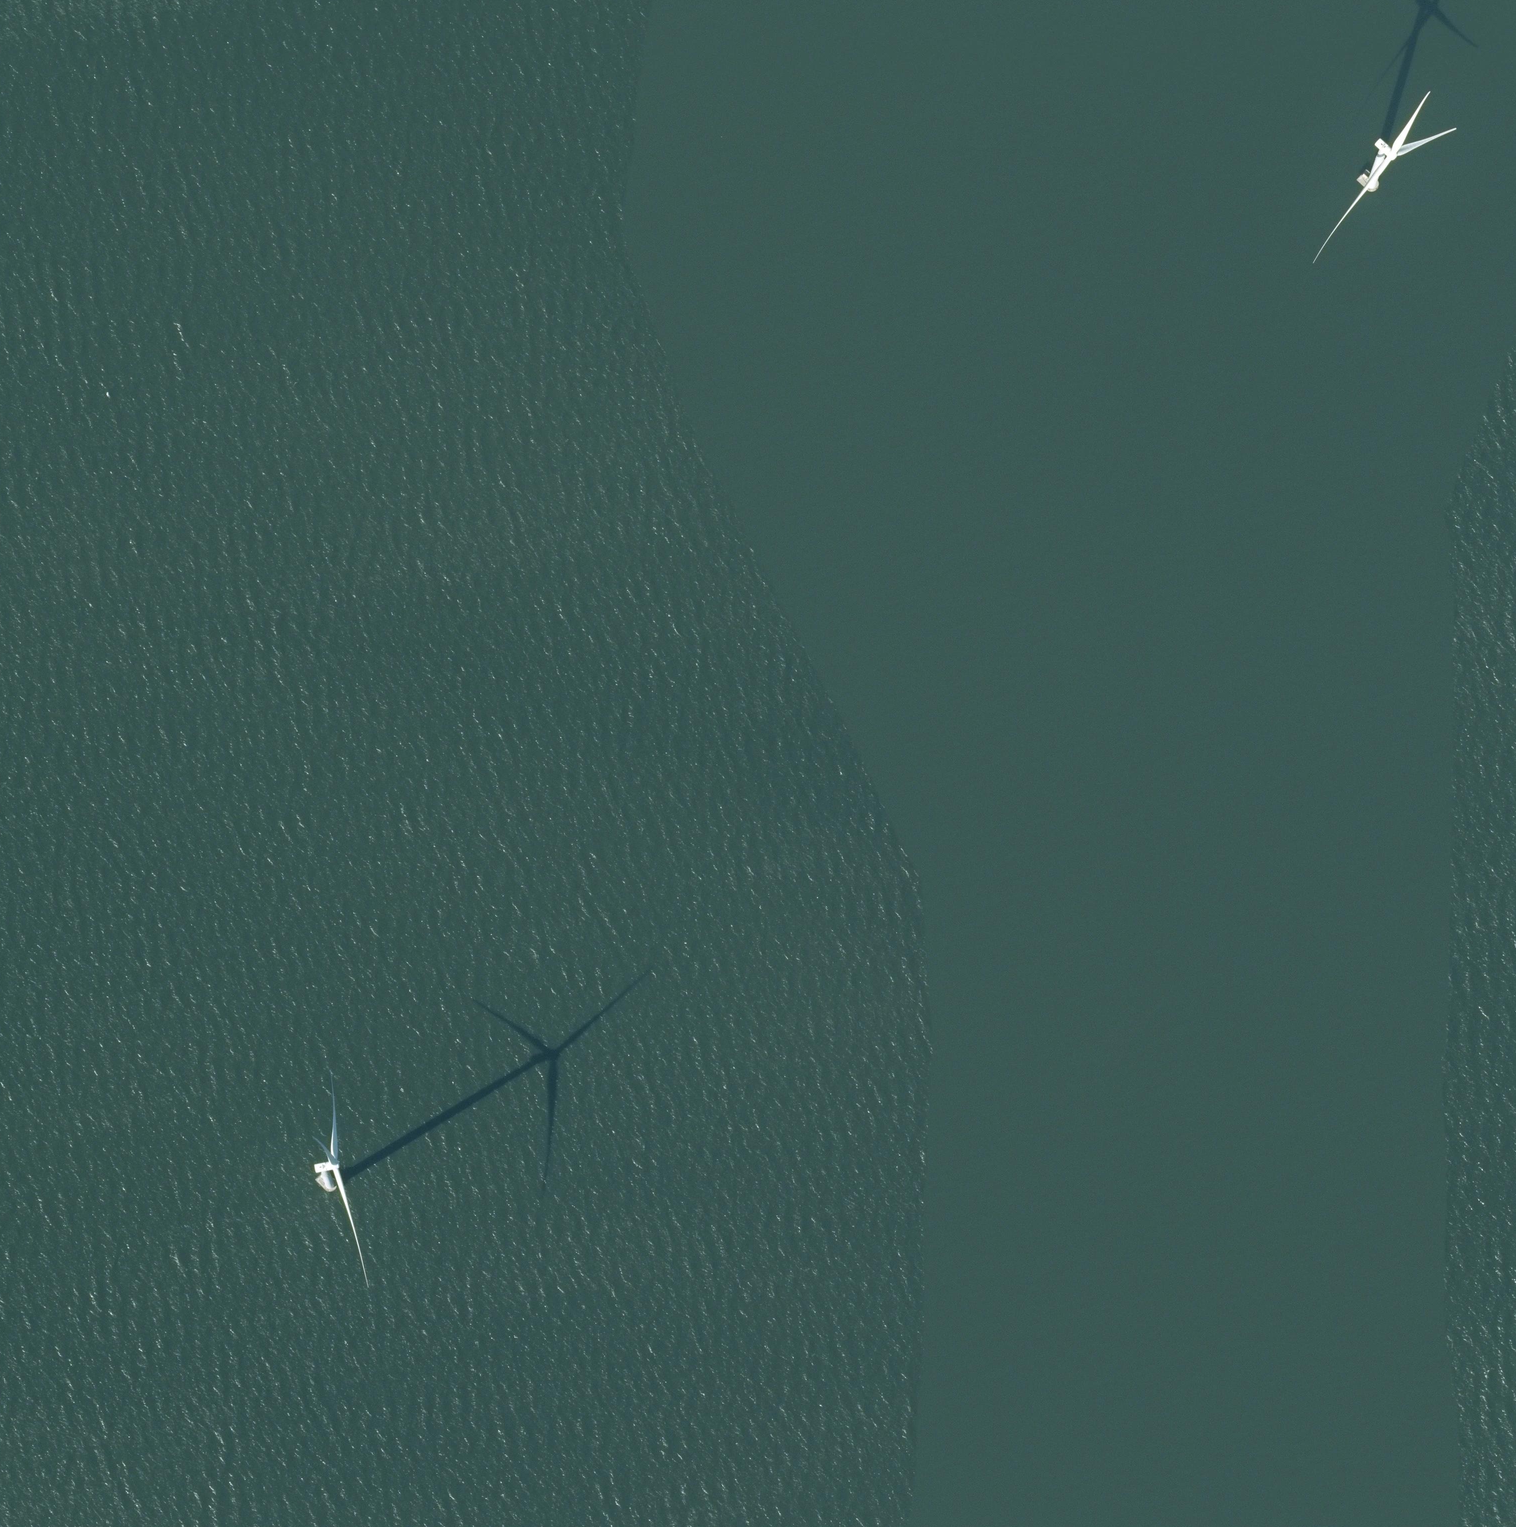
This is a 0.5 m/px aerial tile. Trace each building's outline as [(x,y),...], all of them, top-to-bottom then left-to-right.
[(1367,185),(1367,186),(1367,188),(1367,189),(1368,190),(1369,191),(1370,191),(1372,191),(1373,191),(1374,190),(1375,189),(1375,188),(1375,186),(1375,185),(1374,184),(1373,183),(1371,182),(1370,183),(1369,183),(1368,184),(1367,185)] [(327,1183),(327,1184),(327,1186),(327,1187),(328,1188),(329,1189),(330,1189),(332,1189),(333,1189),(334,1188),(335,1187),(335,1186),(335,1184),(335,1183),(334,1182),(333,1181),(331,1181),(330,1181),(329,1181),(328,1182),(327,1183)]
